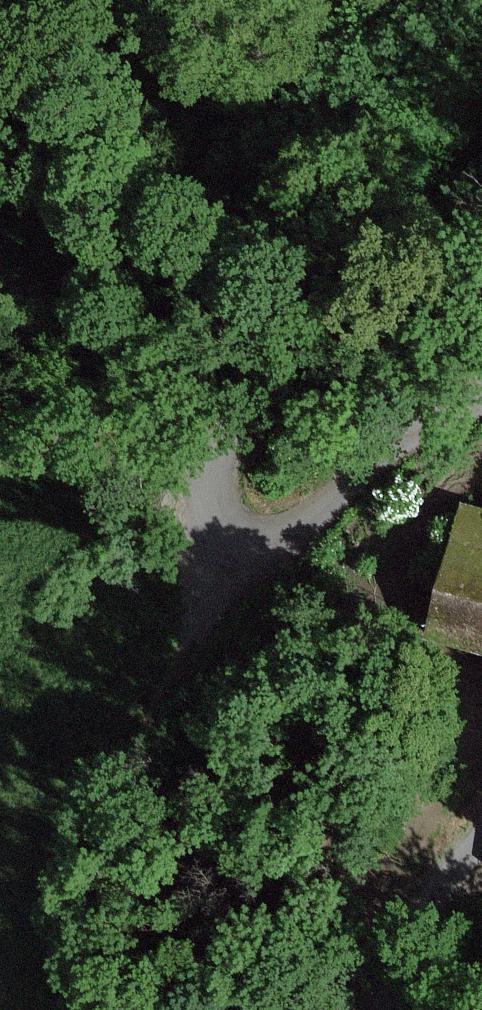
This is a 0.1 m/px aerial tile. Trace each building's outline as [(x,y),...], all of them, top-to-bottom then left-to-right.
[(460,509),(423,645),(481,661),(481,515),(460,509)]
